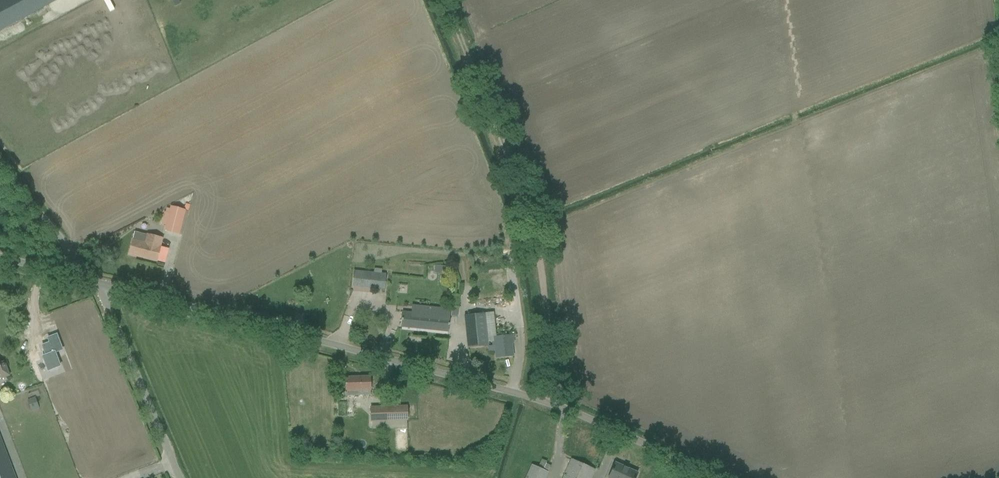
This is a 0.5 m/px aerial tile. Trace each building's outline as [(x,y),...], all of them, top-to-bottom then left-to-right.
[(57,0),(0,0),(0,30),(57,0)] [(164,230),(179,234),(185,210),(171,206),(164,230)] [(156,262),(162,238),(146,234),(146,235),(135,232),(129,254),(156,261),(156,262)] [(96,244),(93,252),(100,255),(103,247),(96,244)] [(434,265),(433,274),(440,275),(439,281),(447,282),(449,267),(434,265)] [(353,286),(384,289),(386,274),(354,270),(353,286)] [(402,327),(448,332),(449,322),(450,309),(418,306),(418,314),(403,312),(403,317),(402,327)] [(465,316),(468,348),(488,346),(484,314),(465,316)] [(297,316),(295,323),(301,325),(303,317),(297,316)] [(43,346),(46,355),(43,356),(49,371),(60,367),(55,353),(63,350),(57,335),(48,338),(50,343),(43,346)] [(495,345),(496,358),(513,356),(512,343),(514,343),(513,335),(492,337),(493,345),(495,345)] [(2,379),(10,376),(4,361),(0,363),(0,374),(2,379)] [(370,377),(345,377),(346,396),(362,395),(362,391),(371,391),(370,377)] [(371,407),(371,421),(407,420),(407,406),(371,407)] [(0,437),(0,477),(15,477),(0,437)] [(539,467),(544,469),(547,462),(542,460),(539,467)] [(595,470),(571,460),(563,477),(591,477),(595,470)] [(608,477),(635,477),(638,473),(615,463),(614,465),(613,465),(611,470),(612,471),(608,477)] [(548,473),(532,466),(526,477),(546,477),(548,473)]
